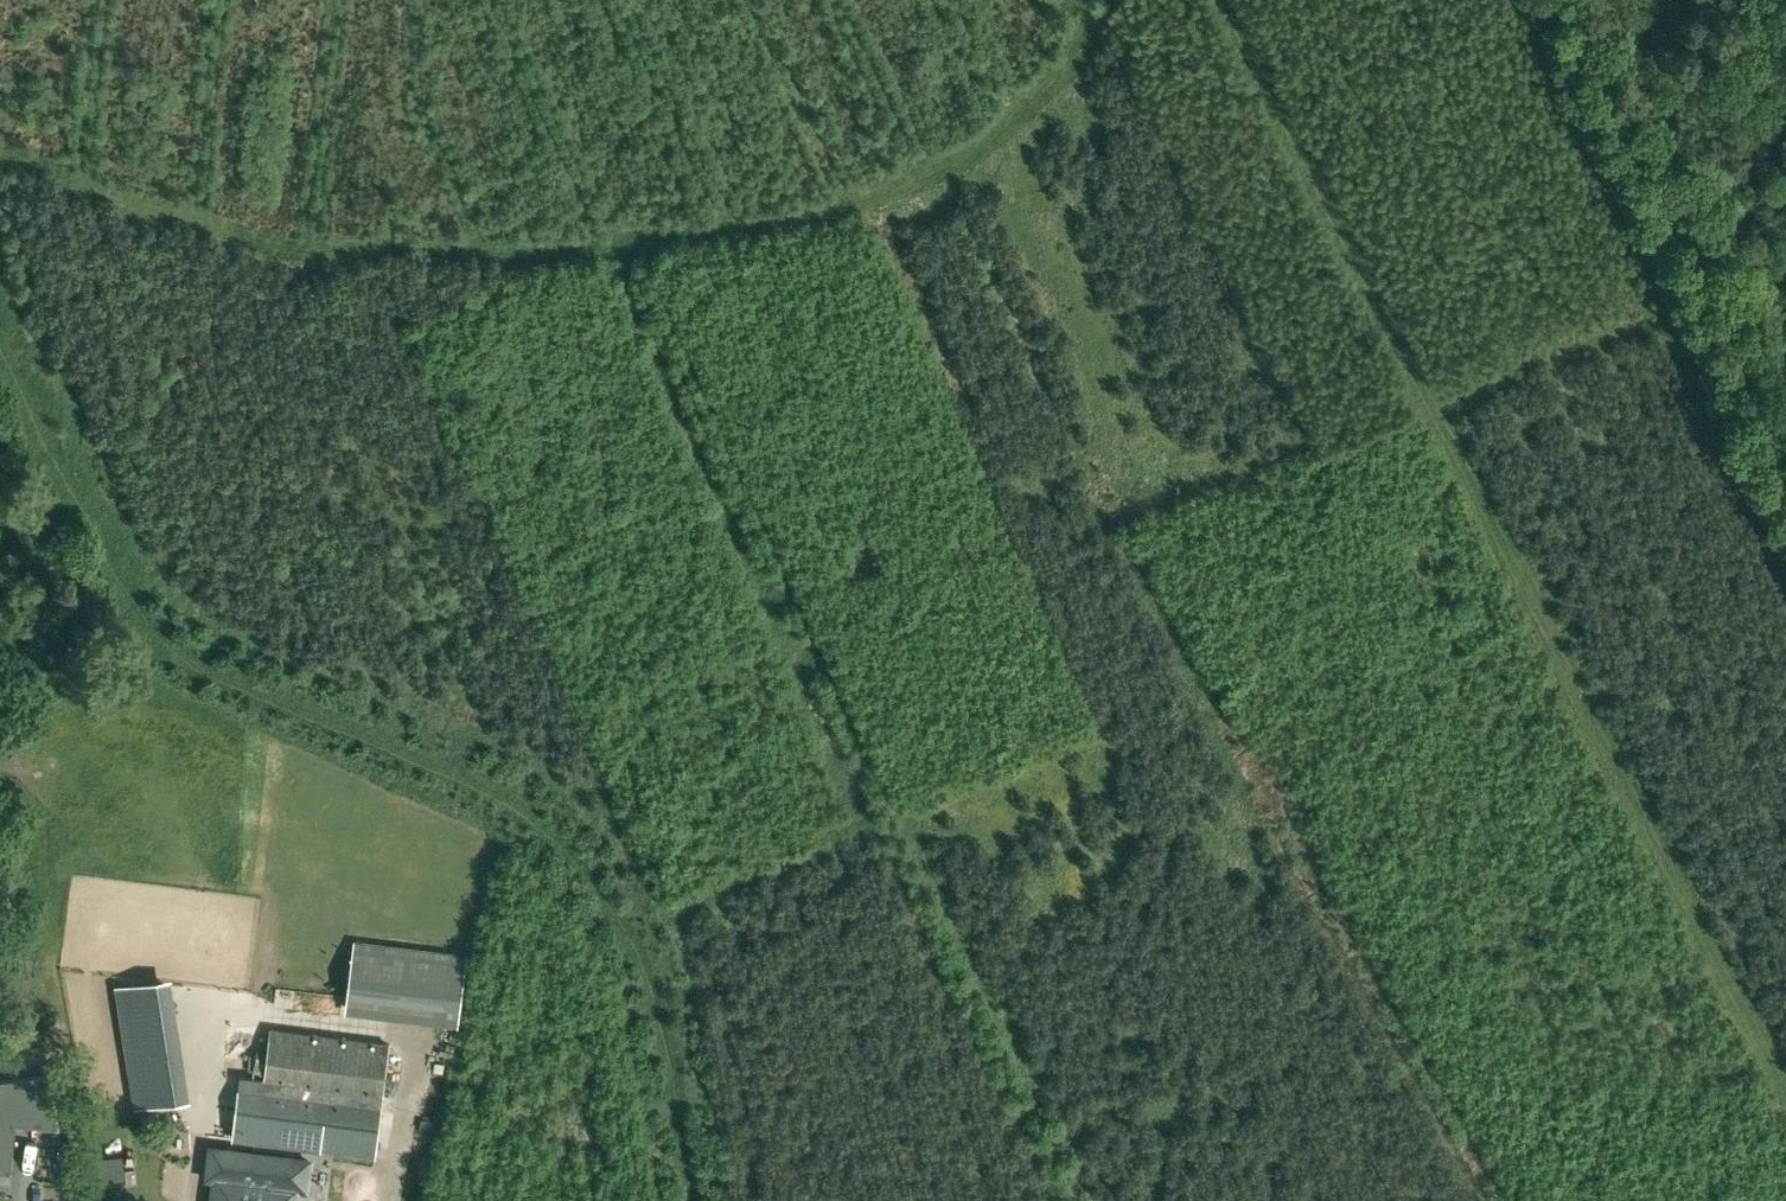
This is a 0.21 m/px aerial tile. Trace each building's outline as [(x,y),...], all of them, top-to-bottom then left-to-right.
[(357,939),(349,1010),(419,1019),(456,1023),(465,952),(357,939)] [(154,981),(120,986),(138,1106),(172,1100),(154,981)] [(257,1142),(292,1147),(374,1157),(381,1104),(407,1107),(415,1047),(271,1028),(257,1142)] [(228,1100),(240,1100),(239,1073),(227,1074),(228,1100)] [(11,1173),(16,1124),(60,1129),(49,1074),(0,1081),(0,1172),(11,1173)] [(298,1187),(305,1188),(309,1159),(253,1152),(253,1153),(211,1148),(207,1178),(215,1179),(212,1200),(296,1200),(298,1187)]
